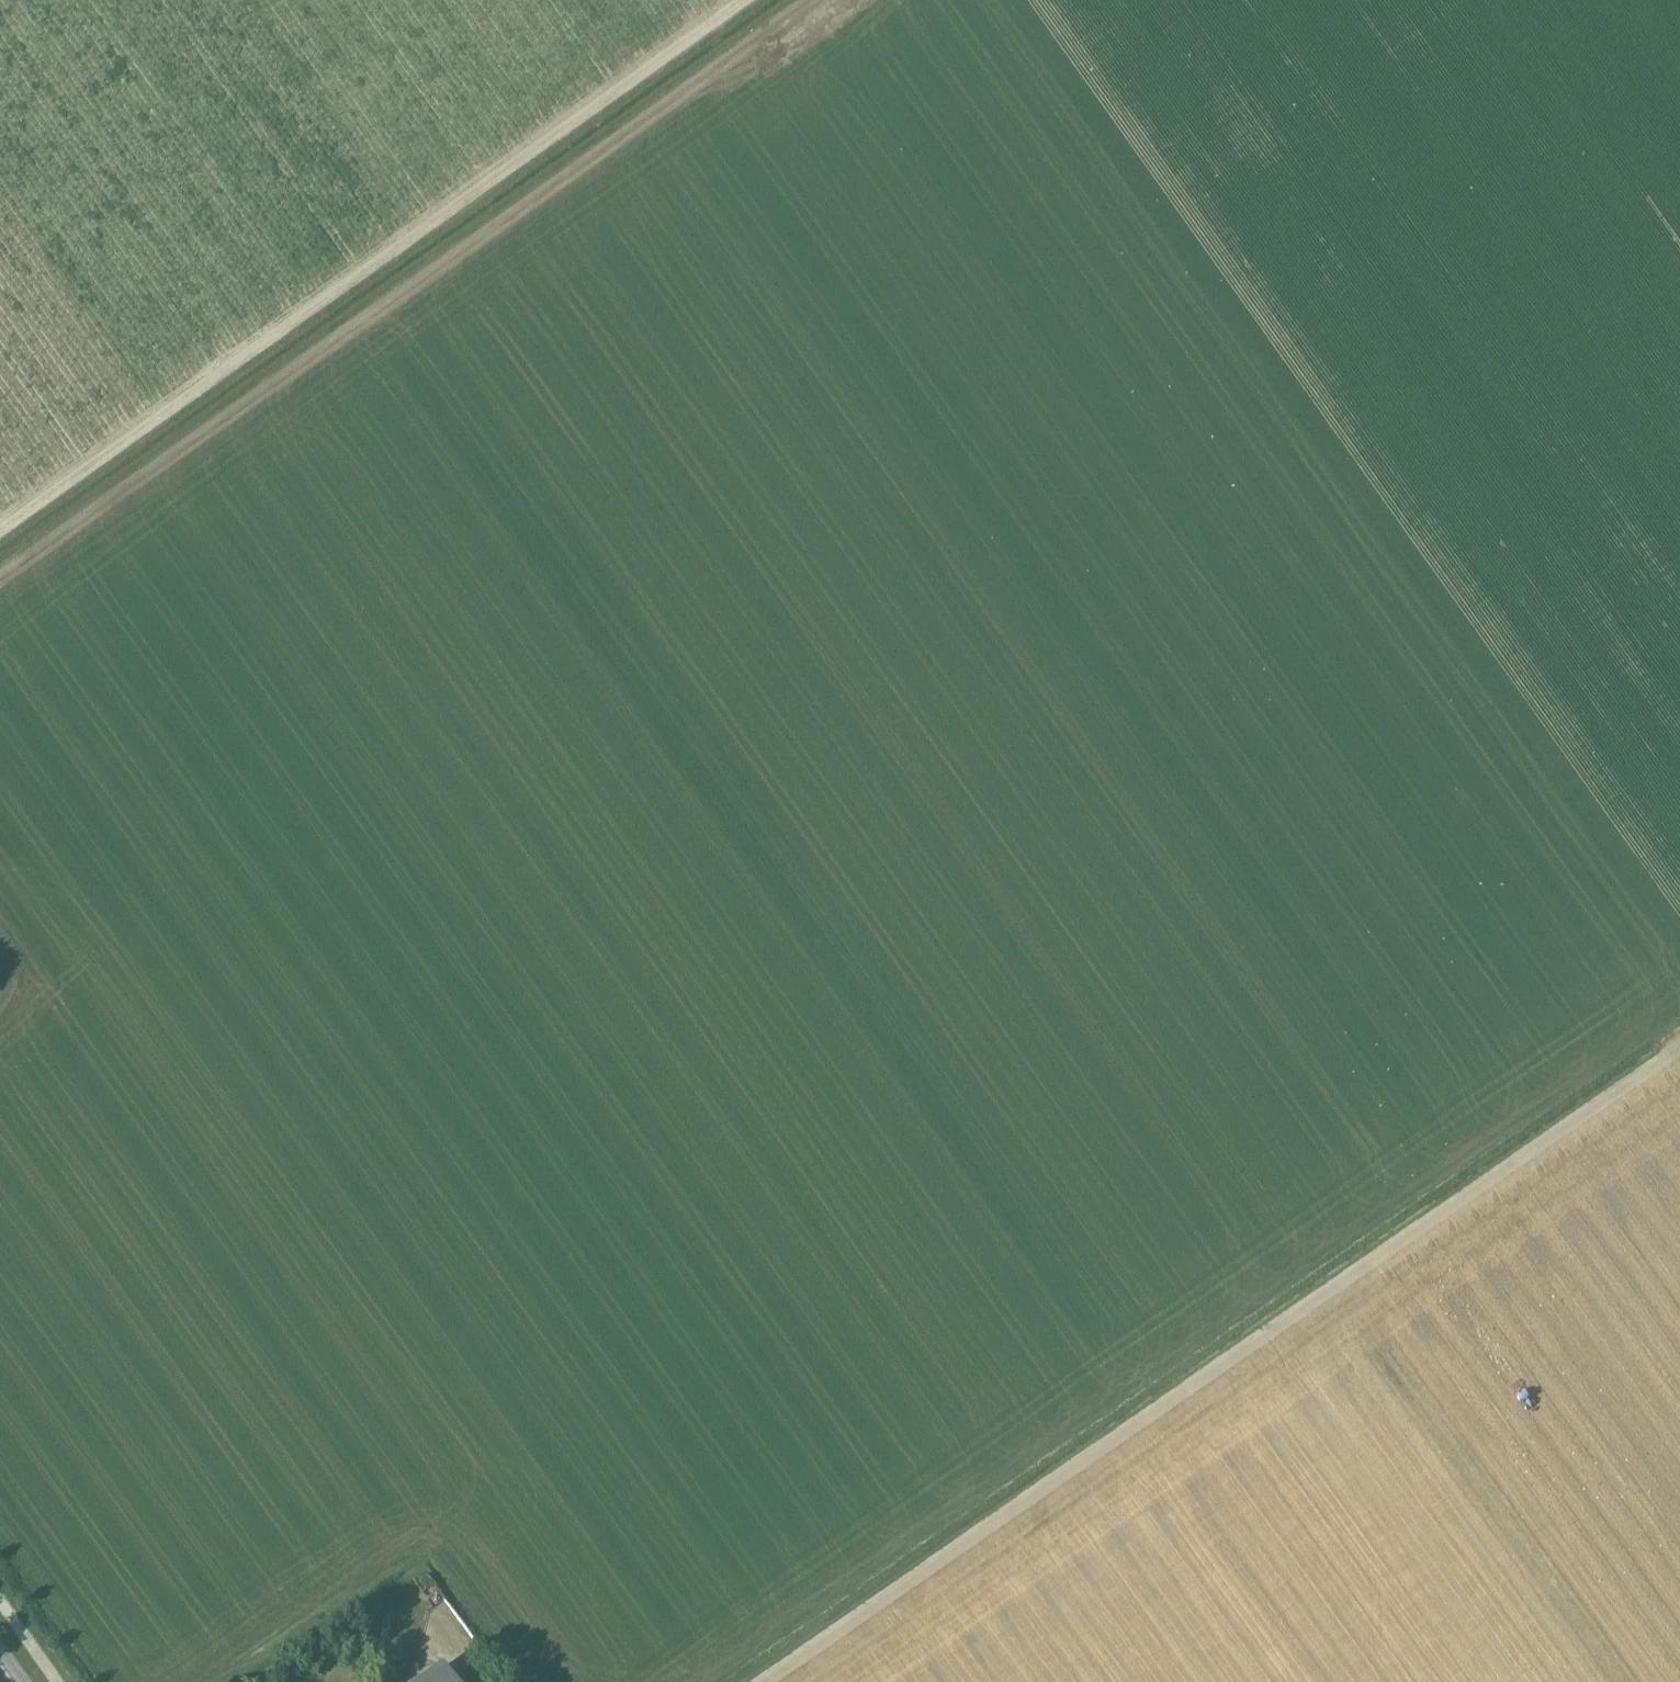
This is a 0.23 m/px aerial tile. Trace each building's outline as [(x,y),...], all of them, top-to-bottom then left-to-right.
[(441,1666),(418,1681),(452,1681),(441,1666)]
